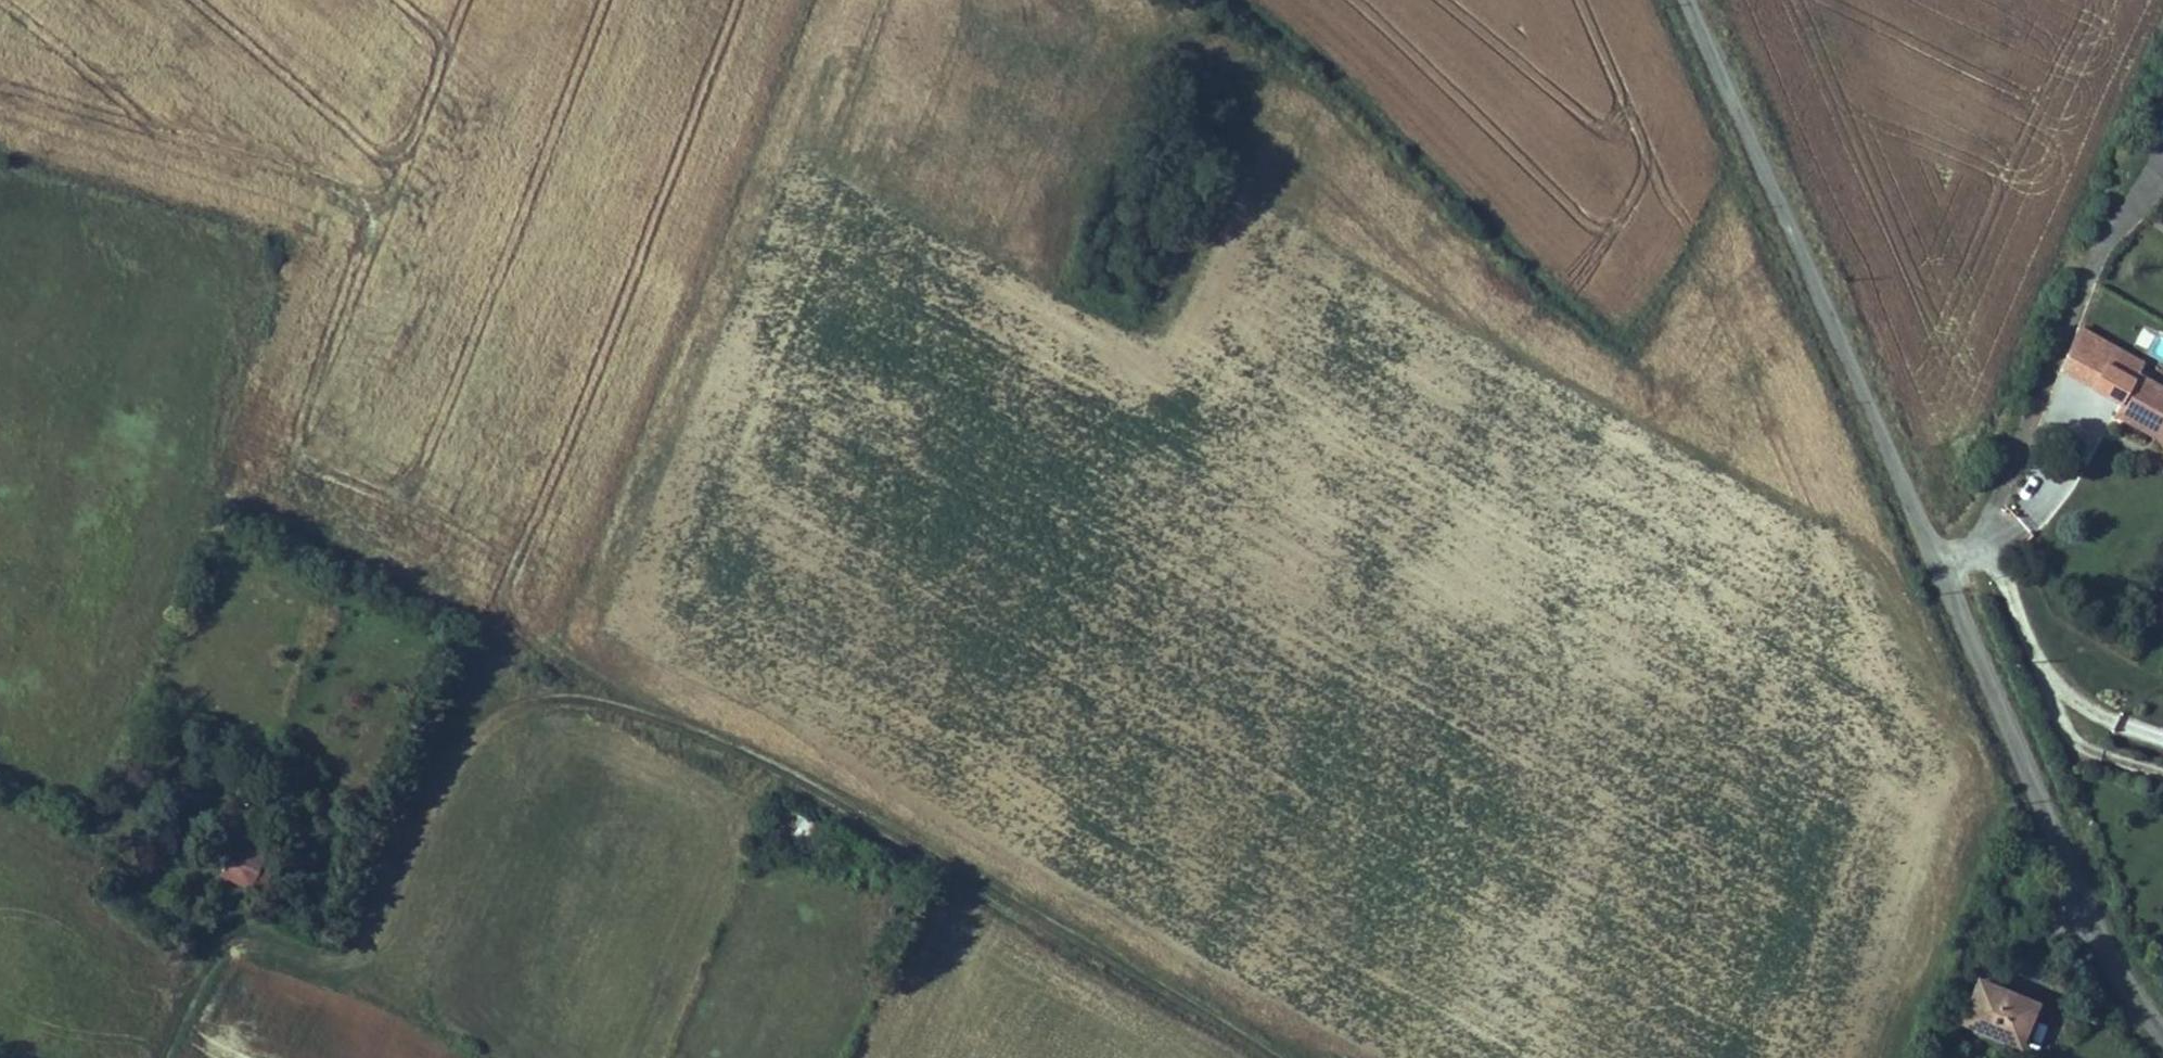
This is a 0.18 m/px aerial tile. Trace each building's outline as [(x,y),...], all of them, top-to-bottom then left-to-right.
[(2080,329),(2057,373),(2119,406),(2121,403),(2141,413),(2134,429),(2155,439),(2162,453),(2162,387),(2140,375),(2146,364),(2080,329)] [(2134,429),(2141,413),(2121,403),(2119,406),(2113,419),(2134,429)] [(772,833),(806,846),(815,824),(781,811),(772,833)] [(237,835),(225,882),(259,891),(272,844),(237,835)] [(2019,1053),(2037,1010),(1975,985),(1958,1028),(2019,1053)]
